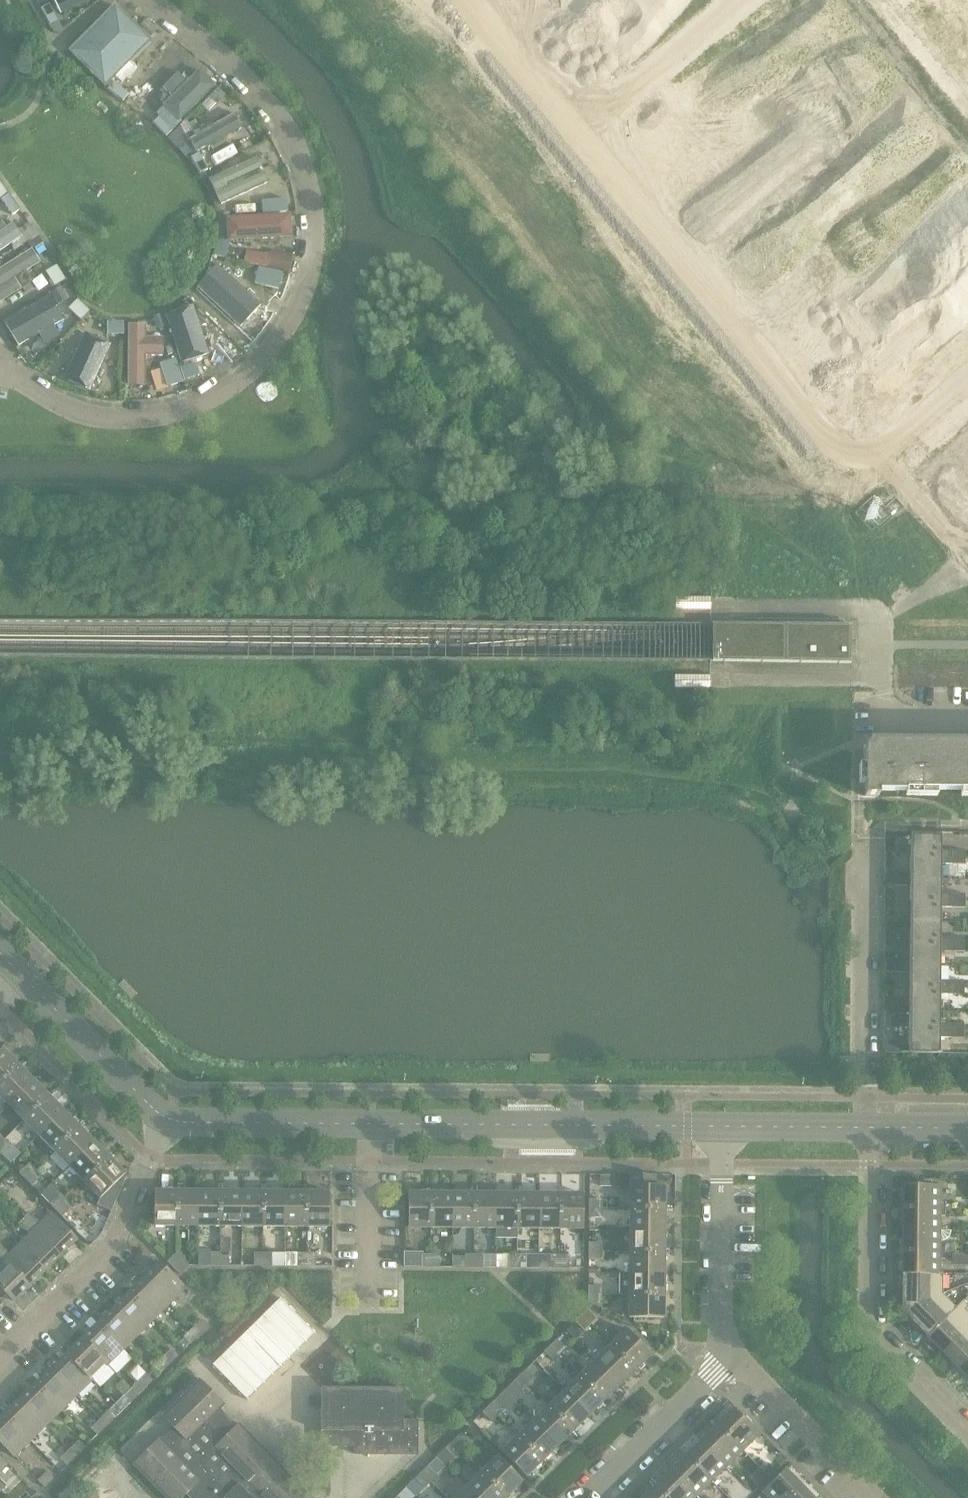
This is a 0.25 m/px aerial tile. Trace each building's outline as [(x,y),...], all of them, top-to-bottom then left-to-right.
[(89,0),(54,0),(62,14),(89,0)] [(50,5),(42,9),(50,26),(58,22),(50,5)] [(105,85),(152,39),(118,5),(72,52),(105,85)] [(58,22),(50,26),(51,27),(51,28),(52,29),(52,30),(53,30),(54,31),(55,31),(56,31),(57,32),(58,32),(59,32),(60,31),(61,31),(64,29),(58,22)] [(210,87),(196,72),(166,104),(181,119),(210,87)] [(114,83),(108,90),(123,101),(129,94),(114,83)] [(219,88),(210,97),(217,104),(226,96),(219,88)] [(165,106),(157,114),(160,117),(171,128),(173,130),(182,122),(180,120),(165,106)] [(196,141),(204,157),(248,133),(239,116),(196,141)] [(160,117),(154,123),(158,128),(167,137),(173,130),(171,128),(160,117)] [(182,124),(167,139),(171,142),(173,145),(174,146),(177,149),(180,152),(181,154),(185,158),(189,162),(193,161),(191,158),(199,154),(198,152),(191,140),(182,124)] [(199,154),(191,158),(193,161),(201,174),(209,170),(200,153),(199,154)] [(205,181),(217,206),(266,186),(255,160),(205,181)] [(9,195),(2,200),(12,216),(20,211),(12,199),(9,195)] [(287,200),(263,202),(264,214),(288,212),(287,200)] [(21,236),(11,221),(6,225),(0,217),(0,251),(21,236)] [(227,220),(228,241),(288,239),(288,218),(227,220)] [(32,226),(21,234),(23,236),(27,243),(38,235),(32,226)] [(38,235),(27,243),(31,249),(42,242),(41,240),(40,238),(38,235)] [(218,240),(214,255),(226,258),(230,243),(218,240)] [(0,269),(0,301),(20,289),(14,277),(39,262),(33,249),(0,269)] [(268,267),(268,269),(289,273),(293,256),(272,252),(271,255),(268,267)] [(57,266),(47,272),(55,286),(65,280),(57,266)] [(216,283),(204,297),(243,331),(265,306),(220,268),(211,279),(216,283)] [(259,268),(255,284),(279,289),(283,274),(259,268)] [(60,287),(51,292),(58,304),(67,299),(60,287)] [(38,329),(45,341),(62,332),(55,319),(62,315),(51,295),(4,320),(16,342),(38,329)] [(78,301),(70,309),(81,320),(90,311),(78,301)] [(192,305),(168,312),(183,361),(211,353),(199,316),(195,317),(192,305)] [(108,322),(108,335),(124,335),(124,322),(108,322)] [(148,323),(130,323),(129,383),(149,383),(149,354),(162,354),(163,336),(148,336),(148,323)] [(112,342),(86,332),(66,380),(91,390),(112,342)] [(176,359),(161,364),(168,387),(183,382),(176,359)] [(196,364),(181,369),(185,381),(200,376),(196,364)] [(676,598),(675,610),(712,611),(712,598),(676,598)] [(712,624),(712,663),(851,664),(852,626),(712,624)] [(711,689),(711,677),(675,676),(675,689),(711,689)] [(866,784),(866,797),(879,797),(880,785),(967,786),(967,741),(871,740),(871,746),(866,746),(866,784)] [(911,835),(911,858),(966,858),(966,851),(942,851),(942,835),(911,835)] [(887,872),(887,879),(942,880),(942,865),(966,865),(966,858),(911,858),(911,873),(887,872)] [(942,880),(887,879),(887,886),(911,886),(911,901),(965,902),(965,895),(942,895),(942,880)] [(911,901),(911,923),(941,923),(942,908),(965,908),(965,902),(911,901)] [(911,923),(910,944),(965,945),(965,938),(941,938),(941,923),(911,923)] [(886,959),(886,966),(941,966),(941,951),(965,952),(965,945),(910,944),(910,959),(886,959)] [(941,966),(886,966),(886,973),(910,973),(910,988),(965,988),(965,981),(941,981),(941,966)] [(910,988),(910,1009),(941,1010),(941,995),(965,995),(965,988),(910,988)] [(910,1009),(910,1031),(964,1032),(964,1025),(941,1025),(941,1010),(910,1009)] [(964,1032),(910,1031),(910,1046),(886,1046),(885,1054),(940,1054),(941,1038),(964,1038),(964,1032)] [(19,1066),(3,1049),(0,1053),(0,1084),(19,1066)] [(0,1084),(0,1096),(10,1105),(34,1081),(19,1066),(0,1084)] [(34,1081),(10,1105),(25,1121),(49,1096),(34,1081)] [(49,1096),(25,1121),(40,1136),(64,1112),(49,1096)] [(64,1112),(40,1136),(55,1151),(80,1127),(64,1112)] [(80,1127),(55,1151),(70,1167),(95,1143),(80,1127)] [(0,1145),(0,1153),(2,1155),(11,1146),(5,1140),(0,1145)] [(95,1143),(70,1167),(85,1182),(110,1158),(95,1143)] [(110,1158),(85,1182),(101,1198),(97,1206),(112,1212),(127,1176),(125,1174),(126,1174),(110,1158)] [(20,1173),(26,1180),(35,1171),(29,1165),(20,1173)] [(35,1171),(26,1180),(32,1186),(41,1177),(35,1171)] [(631,1175),(631,1209),(665,1209),(666,1187),(655,1186),(655,1175),(631,1175)] [(904,1186),(904,1209),(945,1209),(945,1202),(940,1202),(941,1186),(904,1186)] [(155,1226),(178,1226),(178,1191),(155,1191),(155,1226)] [(178,1191),(178,1226),(199,1226),(199,1191),(178,1191)] [(199,1191),(199,1226),(221,1226),(221,1192),(199,1191)] [(221,1192),(221,1226),(242,1226),(243,1192),(221,1192)] [(243,1192),(242,1226),(264,1227),(264,1192),(243,1192)] [(264,1192),(264,1227),(286,1227),(286,1192),(264,1192)] [(286,1192),(286,1227),(307,1227),(307,1192),(286,1192)] [(307,1192),(307,1227),(330,1227),(330,1192),(307,1192)] [(409,1228),(432,1228),(432,1193),(409,1193),(409,1228)] [(432,1193),(432,1228),(453,1228),(453,1193),(432,1193)] [(453,1193),(453,1228),(475,1228),(475,1194),(453,1193)] [(475,1194),(475,1228),(496,1228),(497,1194),(475,1194)] [(497,1194),(496,1228),(496,1238),(518,1238),(518,1229),(518,1194),(497,1194)] [(518,1194),(518,1229),(540,1229),(540,1194),(518,1194)] [(540,1194),(540,1229),(561,1229),(561,1194),(540,1194)] [(561,1194),(561,1229),(584,1229),(584,1194),(561,1194)] [(51,1204),(57,1210),(66,1202),(60,1195),(51,1204)] [(590,1200),(590,1209),(603,1209),(603,1200),(590,1200)] [(66,1202),(57,1210),(63,1217),(72,1208),(66,1202)] [(603,1209),(590,1209),(590,1217),(602,1217),(603,1209)] [(631,1209),(631,1230),(665,1231),(665,1209),(631,1209)] [(904,1209),(903,1230),(940,1230),(940,1216),(945,1216),(945,1209),(904,1209)] [(30,1213),(25,1218),(62,1256),(78,1240),(51,1213),(40,1224),(30,1213)] [(30,1234),(20,1244),(46,1271),(62,1256),(25,1218),(20,1223),(30,1234)] [(631,1230),(630,1252),(665,1252),(665,1231),(631,1230)] [(903,1230),(903,1252),(945,1252),(945,1245),(940,1245),(940,1230),(903,1230)] [(589,1243),(589,1252),(602,1252),(602,1243),(589,1243)] [(31,1286),(46,1271),(20,1244),(9,1254),(0,1244),(0,1255),(31,1286)] [(602,1252),(589,1252),(589,1260),(602,1260),(602,1252)] [(630,1252),(630,1274),(665,1274),(665,1252),(630,1252)] [(903,1252),(903,1273),(940,1274),(940,1273),(940,1259),(945,1259),(945,1252),(903,1252)] [(168,1262),(174,1268),(183,1260),(177,1253),(168,1262)] [(212,1266),(220,1266),(220,1253),(212,1253),(212,1266)] [(220,1253),(220,1266),(229,1266),(229,1253),(220,1253)] [(255,1266),(264,1266),(264,1254),(255,1253),(255,1266)] [(423,1253),(405,1253),(405,1267),(422,1268),(423,1255),(423,1253)] [(264,1254),(264,1266),(272,1266),(272,1254),(264,1254)] [(298,1267),(307,1267),(307,1254),(298,1254),(298,1267)] [(307,1254),(307,1267),(315,1267),(315,1254),(307,1254)] [(0,1268),(0,1286),(4,1290),(4,1291),(15,1302),(31,1286),(0,1255),(0,1265),(2,1266),(0,1268)] [(422,1268),(431,1268),(431,1255),(423,1255),(422,1268)] [(431,1255),(431,1268),(440,1268),(440,1255),(431,1255)] [(466,1268),(474,1268),(474,1255),(466,1255),(466,1268)] [(474,1255),(474,1268),(483,1268),(483,1255),(474,1255)] [(509,1268),(517,1268),(518,1255),(509,1255),(509,1268)] [(518,1255),(517,1268),(526,1268),(526,1255),(518,1255)] [(552,1268),(561,1268),(561,1256),(552,1256),(552,1268)] [(561,1256),(561,1268),(569,1269),(569,1256),(561,1256)] [(183,1260),(174,1268),(180,1274),(190,1266),(183,1260)] [(160,1262),(144,1278),(170,1305),(186,1289),(160,1262)] [(903,1273),(903,1310),(943,1294),(943,1273),(940,1273),(940,1274),(903,1273)] [(630,1274),(620,1274),(620,1295),(630,1295),(665,1295),(665,1274),(630,1274)] [(144,1278),(129,1293),(155,1320),(170,1305),(144,1278)] [(589,1286),(589,1295),(602,1295),(602,1286),(589,1286)] [(129,1293),(113,1308),(139,1335),(155,1320),(129,1293)] [(943,1294),(903,1310),(929,1337),(957,1308),(956,1307),(943,1294)] [(602,1295),(589,1295),(589,1303),(602,1304),(602,1295)] [(665,1295),(630,1295),(630,1318),(664,1318),(665,1295)] [(281,1299),(213,1365),(248,1400),(316,1334),(281,1299)] [(929,1337),(944,1352),(967,1328),(967,1312),(966,1310),(967,1307),(967,1305),(963,1301),(956,1307),(957,1308),(929,1337)] [(113,1308),(98,1323),(124,1350),(139,1335),(113,1308)] [(588,1310),(582,1316),(591,1325),(597,1319),(588,1310)] [(591,1325),(582,1316),(576,1322),(585,1331),(591,1325)] [(203,1320),(194,1329),(200,1335),(209,1326),(203,1320)] [(98,1323),(82,1338),(106,1363),(106,1364),(108,1366),(124,1350),(98,1323)] [(573,1325),(567,1331),(574,1339),(581,1333),(573,1325)] [(944,1352),(959,1367),(967,1358),(967,1328),(944,1352)] [(200,1335),(194,1329),(185,1337),(191,1344),(200,1335)] [(627,1330),(611,1346),(636,1370),(652,1354),(627,1330)] [(82,1338),(67,1354),(91,1378),(106,1364),(106,1363),(82,1338)] [(557,1340),(551,1346),(560,1355),(566,1349),(557,1340)] [(560,1355),(551,1346),(545,1352),(554,1361),(560,1355)] [(611,1346),(596,1361),(620,1385),(636,1370),(611,1346)] [(172,1350),(163,1359),(169,1365),(178,1356),(172,1350)] [(67,1354),(51,1369),(77,1396),(94,1380),(91,1378),(67,1354)] [(959,1367),(967,1377),(967,1358),(959,1367)] [(169,1365),(163,1359),(154,1368),(160,1374),(169,1365)] [(596,1361),(580,1376),(605,1401),(620,1385),(596,1361)] [(51,1369),(36,1384),(62,1411),(77,1396),(51,1369)] [(526,1370),(520,1376),(529,1385),(535,1379),(526,1370)] [(529,1385),(520,1376),(514,1382),(523,1391),(529,1385)] [(580,1376),(565,1391),(589,1416),(605,1401),(580,1376)] [(161,1438),(133,1465),(165,1497),(184,1497),(187,1495),(190,1497),(313,1497),(240,1424),(237,1426),(221,1410),(226,1405),(200,1379),(162,1416),(173,1427),(161,1438)] [(141,1380),(132,1389),(138,1395),(147,1387),(141,1380)] [(36,1384),(20,1399),(47,1426),(62,1411),(36,1384)] [(322,1388),(321,1447),(355,1447),(355,1455),(418,1455),(418,1421),(404,1421),(404,1389),(322,1388)] [(138,1395),(132,1389),(123,1398),(129,1404),(138,1395)] [(565,1391),(550,1406),(574,1431),(589,1416),(565,1391)] [(319,1396),(310,1396),(310,1407),(319,1407),(319,1396)] [(20,1399),(5,1414),(31,1441),(47,1426),(20,1399)] [(496,1401),(490,1407),(499,1416),(505,1410),(496,1401)] [(550,1406),(534,1421),(558,1446),(574,1431),(550,1406)] [(499,1416),(490,1407),(483,1413),(492,1422),(499,1416)] [(734,1409),(718,1425),(743,1451),(759,1435),(734,1409)] [(110,1411),(101,1420),(107,1426),(116,1417),(110,1411)] [(5,1414),(0,1419),(0,1442),(15,1457),(31,1441),(5,1414)] [(107,1426),(101,1420),(92,1429),(98,1435),(107,1426)] [(534,1421),(519,1436),(543,1461),(558,1446),(534,1421)] [(718,1425),(702,1440),(728,1466),(743,1451),(718,1425)] [(459,1436),(453,1442),(462,1452),(468,1446),(459,1436)] [(543,1461),(519,1436),(503,1452),(527,1477),(543,1461)] [(702,1440),(687,1455),(712,1481),(728,1466),(702,1440)] [(79,1441),(70,1450),(76,1456),(85,1448),(79,1441)] [(462,1452),(453,1442),(447,1449),(456,1458),(462,1452)] [(76,1456),(70,1450),(61,1459),(67,1465),(76,1456)] [(687,1455),(671,1470),(697,1496),(712,1481),(687,1455)] [(498,1456),(482,1472),(507,1497),(523,1481),(498,1456)] [(770,1465),(764,1471),(770,1477),(777,1471),(770,1465)] [(428,1467),(422,1473),(431,1482),(437,1476),(428,1467)] [(656,1486),(668,1497),(695,1497),(697,1496),(671,1470),(656,1486)] [(761,1470),(751,1479),(759,1487),(768,1478),(761,1470)] [(802,1486),(786,1470),(763,1492),(769,1497),(790,1497),(802,1486)] [(467,1487),(477,1497),(505,1497),(507,1497),(482,1472),(467,1487)] [(39,1481),(45,1487),(54,1479),(48,1473),(39,1481)] [(431,1482),(422,1473),(416,1479),(425,1488),(431,1482)] [(643,1497),(668,1497),(656,1486),(643,1497)] [(790,1497),(814,1497),(802,1486),(790,1497)] [(456,1497),(477,1497),(467,1487),(456,1497)]
